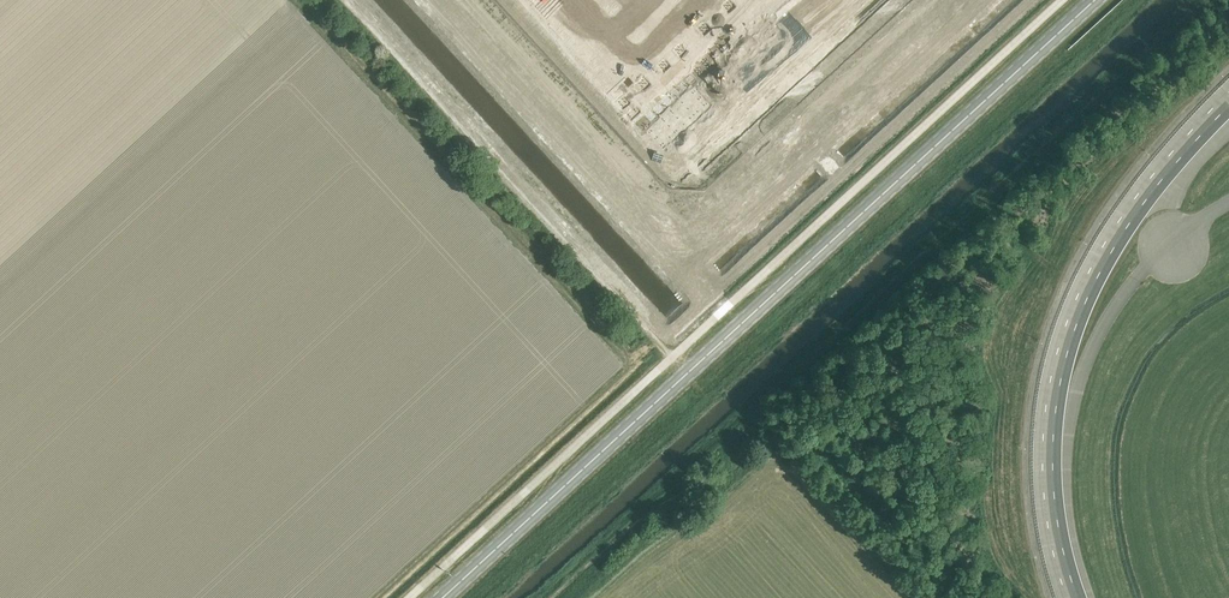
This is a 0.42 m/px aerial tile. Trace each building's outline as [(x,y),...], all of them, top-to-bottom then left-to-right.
[(643,125),(779,0),(528,0),(643,125)]
